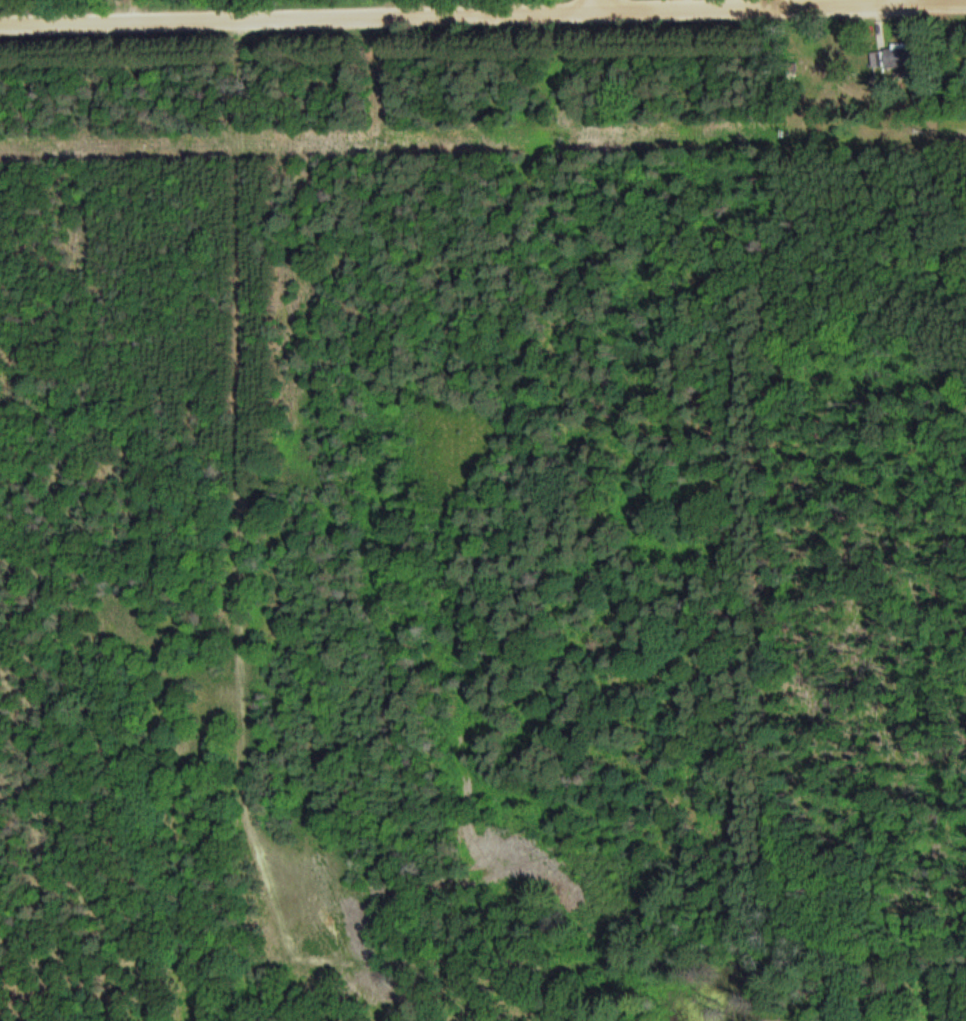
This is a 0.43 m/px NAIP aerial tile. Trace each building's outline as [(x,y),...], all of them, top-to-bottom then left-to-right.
[(920,43),(886,43),(886,66),(920,66),(920,43)]
